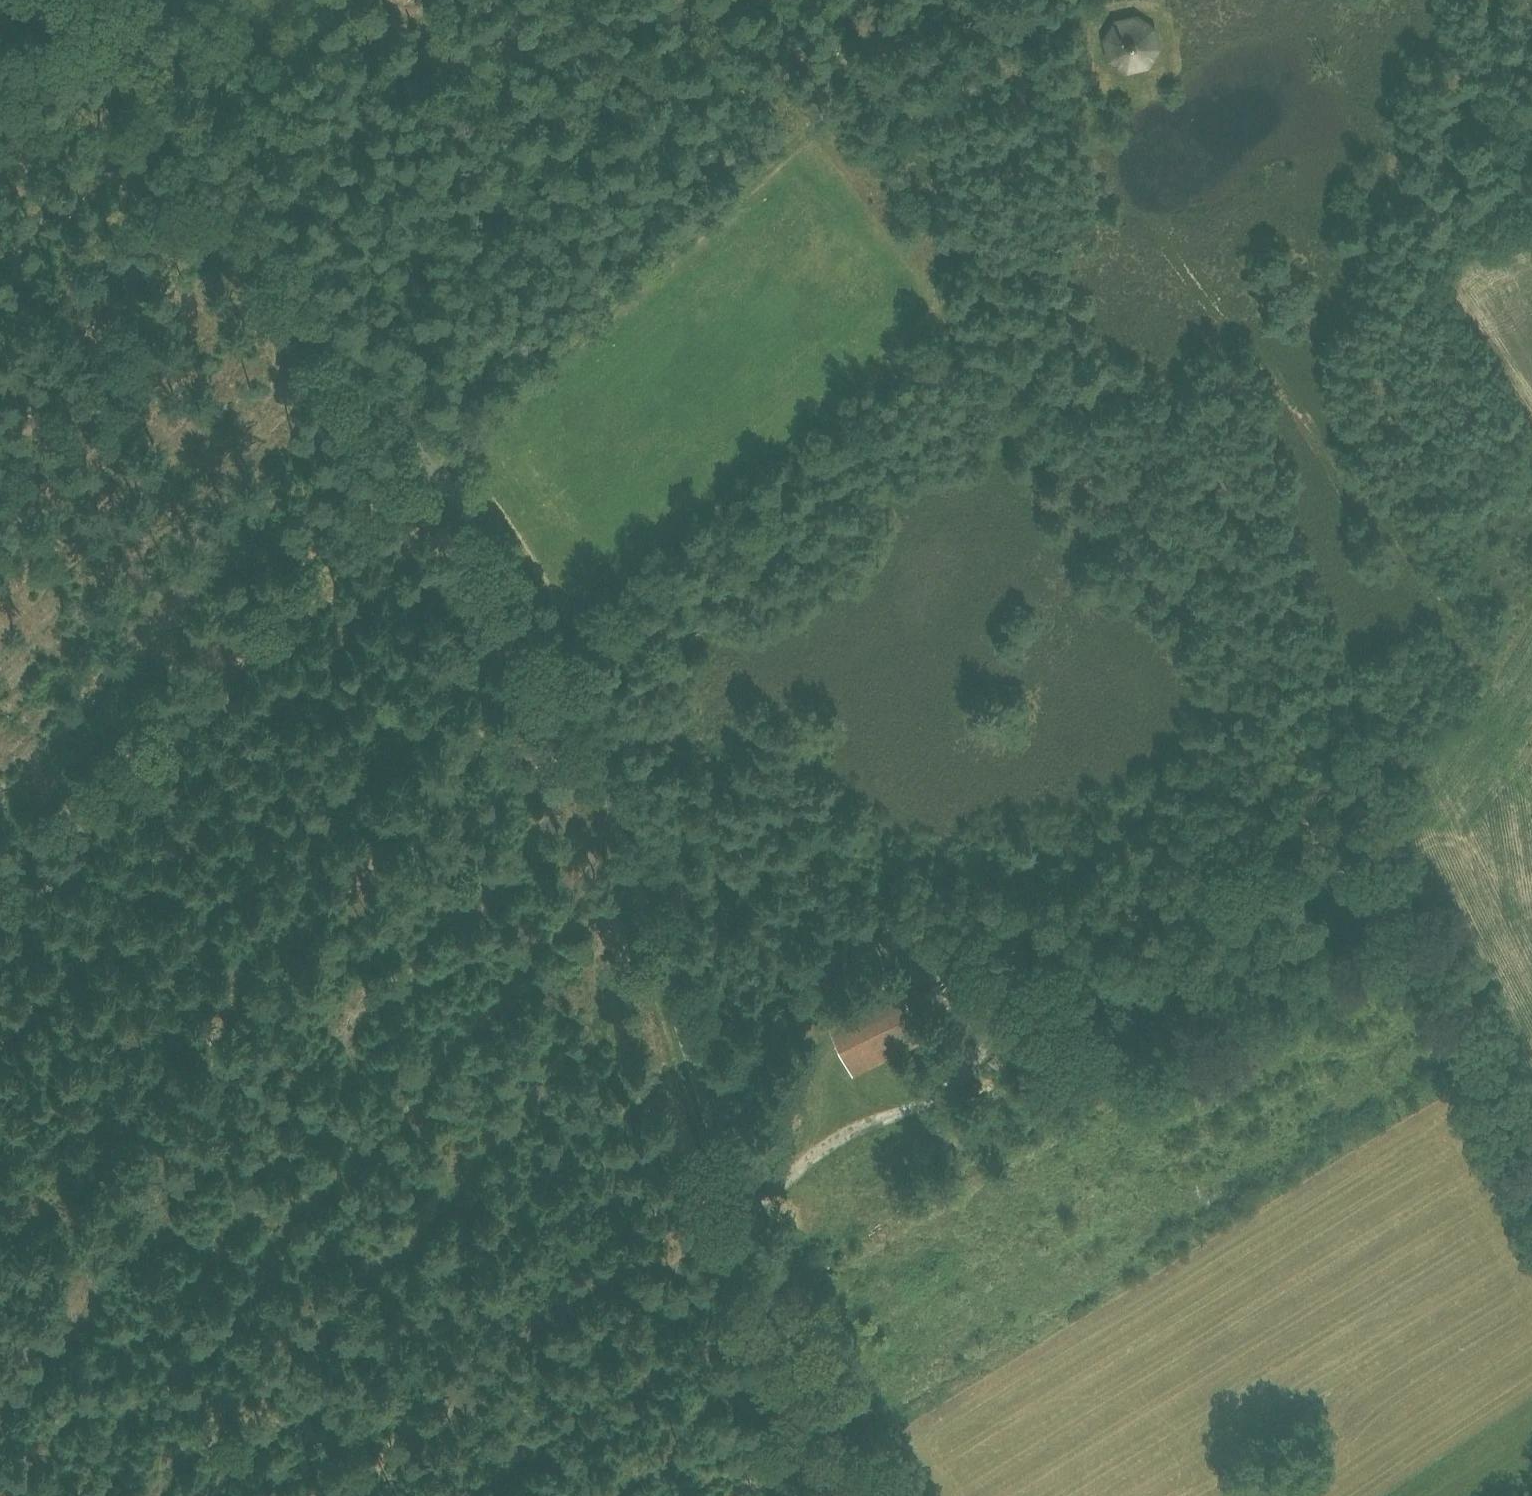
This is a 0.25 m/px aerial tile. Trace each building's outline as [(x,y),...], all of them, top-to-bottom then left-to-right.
[(1108,60),(1127,72),(1149,67),(1161,47),(1156,27),(1137,15),(1115,20),(1103,39),(1108,60)] [(923,1042),(896,989),(826,1024),(853,1077),(923,1042)]
